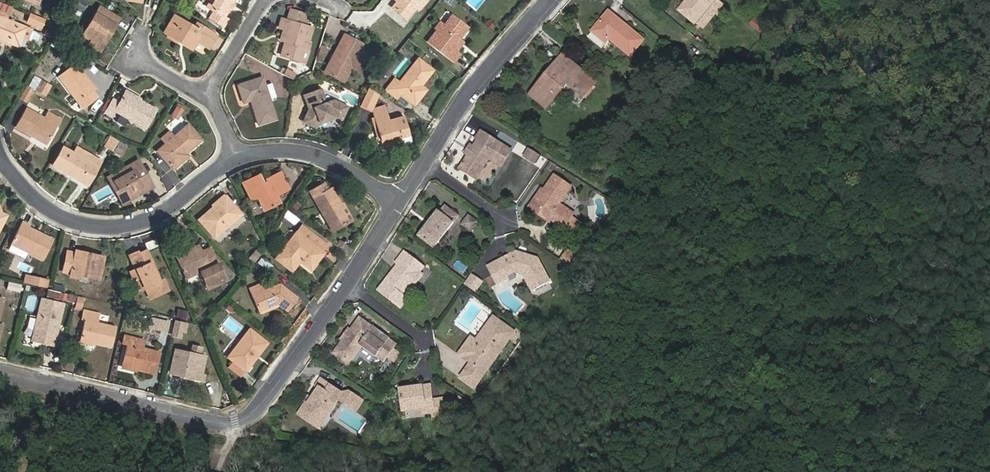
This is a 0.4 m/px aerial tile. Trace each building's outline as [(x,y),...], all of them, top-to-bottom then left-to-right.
[(235,0),(210,0),(211,1),(206,8),(214,12),(210,19),(223,27),(228,20),(224,18),(235,0)] [(428,0),(398,0),(392,7),(407,19),(419,5),(422,7),(428,0)] [(475,10),(483,0),(466,0),(465,1),(475,10)] [(695,22),(714,0),(686,0),(679,9),(695,22)] [(721,0),(714,0),(695,22),(704,29),(725,3),(721,0)] [(9,13),(12,6),(0,2),(0,9),(9,13)] [(100,7),(80,40),(96,50),(106,34),(109,36),(120,19),(100,7)] [(289,8),(286,20),(297,24),(303,26),(306,13),(289,8)] [(6,19),(8,14),(0,11),(0,39),(19,46),(26,27),(6,19)] [(632,53),(643,40),(609,11),(591,32),(605,43),(611,36),(632,53)] [(26,23),(41,29),(45,19),(30,13),(26,23)] [(164,33),(191,49),(199,35),(212,43),(217,35),(199,24),(196,29),(174,15),(164,33)] [(444,26),(440,23),(436,28),(438,30),(429,42),(454,61),(459,55),(456,52),(460,45),(456,42),(467,28),(452,16),(444,26)] [(761,32),(767,26),(756,16),(750,23),(761,32)] [(286,41),(282,55),(300,60),(303,49),(308,50),(310,44),(308,44),(312,28),(303,26),(297,24),(286,20),(282,19),(279,27),(284,29),(281,39),(286,41)] [(364,45),(344,35),(325,72),(344,82),(353,66),(359,69),(367,55),(360,52),(364,45)] [(278,40),(275,55),(280,56),(283,41),(278,40)] [(567,84),(584,98),(597,83),(563,54),(529,95),(546,109),(567,84)] [(396,98),(399,94),(414,105),(426,90),(421,86),(433,70),(419,58),(395,88),(390,84),(386,90),(396,98)] [(97,97),(81,76),(84,73),(76,63),(58,77),(82,108),(97,97)] [(295,78),(297,71),(288,69),(286,76),(295,78)] [(29,86),(36,90),(42,80),(35,76),(29,86)] [(244,103),(251,101),(258,125),(277,119),(263,77),(238,85),(244,103)] [(36,90),(46,96),(51,86),(42,80),(36,90)] [(272,98),(277,96),(273,83),(269,84),(272,98)] [(32,89),(25,85),(18,97),(25,101),(32,89)] [(320,125),(321,118),(337,112),(345,116),(349,106),(334,99),(327,101),(322,87),(303,94),(308,108),(306,123),(320,125)] [(360,105),(372,111),(380,95),(368,88),(360,105)] [(114,99),(112,102),(108,99),(102,110),(106,112),(105,113),(112,117),(115,111),(146,128),(157,110),(140,100),(140,98),(126,90),(120,102),(114,99)] [(177,106),(172,116),(178,119),(184,110),(177,106)] [(372,111),(373,116),(387,112),(385,106),(372,111)] [(44,117),(26,108),(15,128),(47,145),(61,119),(48,111),(44,117)] [(387,112),(373,116),(386,157),(406,151),(404,146),(412,143),(404,115),(390,119),(387,112)] [(158,151),(173,169),(188,156),(186,153),(201,140),(188,125),(158,151)] [(468,156),(460,168),(477,179),(489,159),(501,166),(511,150),(481,131),(476,138),(478,140),(474,147),(477,148),(473,154),(468,156)] [(106,146),(112,150),(118,140),(111,136),(106,146)] [(102,161),(77,147),(73,152),(63,147),(53,166),(88,186),(102,161)] [(529,149),(524,156),(535,162),(539,155),(529,149)] [(138,160),(110,175),(119,192),(117,194),(122,203),(136,195),(134,191),(142,186),(145,191),(153,186),(138,160)] [(267,181),(264,183),(259,174),(242,183),(251,200),(258,197),(264,210),(280,202),(276,195),(290,189),(281,171),(266,179),(267,181)] [(534,205),(552,216),(551,218),(565,227),(566,225),(567,224),(572,216),(574,214),(560,204),(571,187),(554,175),(534,205)] [(309,192),(333,232),(352,221),(332,188),(329,190),(325,183),(309,192)] [(98,199),(112,194),(109,187),(95,192),(98,199)] [(226,196),(210,210),(212,212),(206,217),(204,215),(199,219),(215,238),(242,214),(226,196)] [(438,211),(419,236),(434,248),(459,216),(446,205),(441,213),(438,211)] [(462,225),(471,231),(477,222),(468,216),(462,225)] [(580,221),(572,216),(567,224),(566,225),(574,230),(580,221)] [(22,221),(11,244),(43,260),(54,239),(30,227),(31,225),(22,221)] [(322,252),(327,245),(304,226),(298,233),(297,232),(276,258),(292,271),(300,261),(311,269),(323,253),(322,252)] [(342,251),(347,255),(352,247),(346,244),(342,251)] [(211,247),(201,251),(199,245),(176,255),(186,278),(201,272),(206,284),(214,281),(216,286),(226,282),(211,247)] [(130,255),(136,269),(130,272),(134,280),(139,278),(150,299),(169,290),(164,279),(161,281),(145,248),(130,255)] [(62,275),(79,279),(80,276),(100,280),(104,257),(76,250),(76,252),(68,251),(62,275)] [(248,259),(253,262),(260,254),(255,250),(248,259)] [(568,250),(560,261),(573,270),(580,259),(568,250)] [(397,265),(378,290),(402,308),(410,298),(404,294),(412,282),(416,281),(421,275),(421,270),(425,266),(405,251),(395,263),(397,265)] [(524,275),(532,291),(551,281),(538,258),(516,251),(488,266),(498,284),(507,280),(508,276),(516,273),(524,275)] [(263,256),(258,263),(268,271),(273,264),(263,256)] [(24,284),(49,288),(50,278),(26,274),(24,284)] [(467,282),(477,290),(483,282),(472,274),(467,282)] [(20,292),(22,284),(8,281),(7,290),(20,292)] [(252,295),(259,311),(277,304),(287,311),(298,297),(280,284),(252,295)] [(66,307),(74,308),(77,294),(70,293),(66,307)] [(84,296),(77,294),(74,308),(82,310),(84,296)] [(56,337),(63,305),(42,300),(33,340),(60,347),(62,338),(56,337)] [(189,310),(180,308),(178,316),(187,318),(189,310)] [(100,314),(84,310),(82,319),(85,320),(80,340),(111,346),(115,327),(98,323),(100,314)] [(343,341),(336,350),(350,359),(360,345),(384,362),(389,355),(393,349),(394,347),(397,343),(360,316),(349,332),(347,331),(340,340),(343,341)] [(172,336),(185,339),(188,322),(176,319),(172,336)] [(515,332),(498,319),(476,348),(467,342),(459,355),(471,363),(461,378),(475,387),(515,332)] [(250,329),(228,357),(234,362),(240,366),(245,370),(246,371),(268,342),(250,329)] [(128,344),(123,366),(154,374),(160,352),(142,348),(144,341),(125,336),(123,343),(128,344)] [(170,373),(200,380),(205,356),(198,355),(200,347),(192,345),(190,353),(176,349),(170,373)] [(401,352),(394,347),(393,349),(389,355),(395,360),(401,352)] [(241,376),(245,370),(240,366),(234,362),(230,367),(241,376)] [(339,400),(354,409),(360,398),(350,391),(343,393),(321,379),(316,386),(318,388),(307,404),(306,403),(298,414),(314,424),(319,416),(328,416),(339,400)] [(431,385),(400,389),(403,412),(426,409),(427,413),(434,412),(433,400),(431,385)] [(473,405),(459,395),(453,402),(468,413),(473,405)] [(443,399),(433,400),(434,412),(435,416),(445,414),(443,399)]
